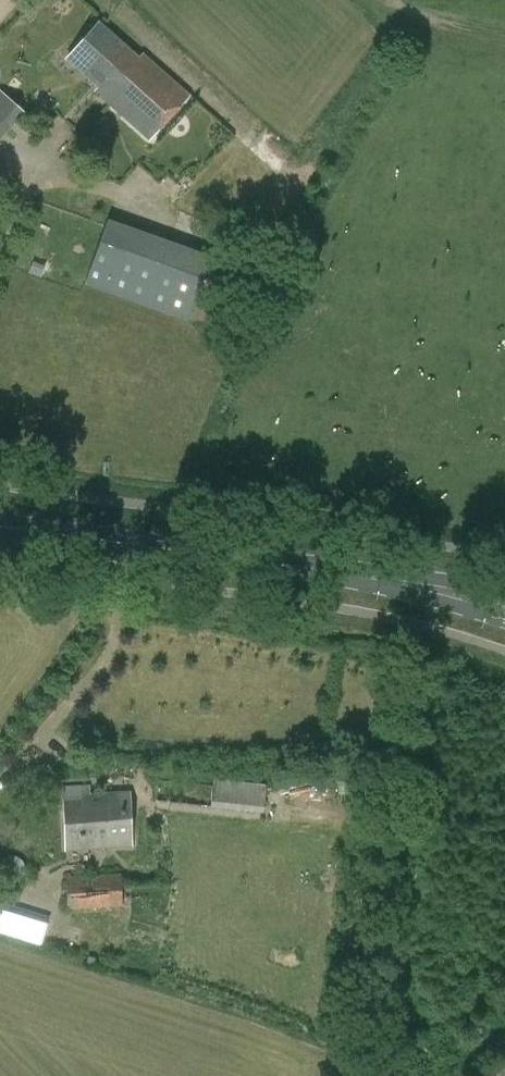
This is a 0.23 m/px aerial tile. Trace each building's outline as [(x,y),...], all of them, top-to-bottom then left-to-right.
[(148,141),(189,95),(143,54),(139,58),(100,23),(67,59),(99,87),(94,93),(148,141)] [(1,93),(0,94),(0,126),(4,130),(21,110),(1,93)] [(188,323),(211,258),(108,221),(84,286),(188,323)] [(265,786),(212,780),(210,808),(263,812),(265,786)] [(65,850),(131,845),(128,793),(63,798),(65,850)] [(67,911),(122,907),(120,875),(66,879),(67,911)] [(49,919),(2,905),(0,912),(0,933),(41,945),(49,919)]
